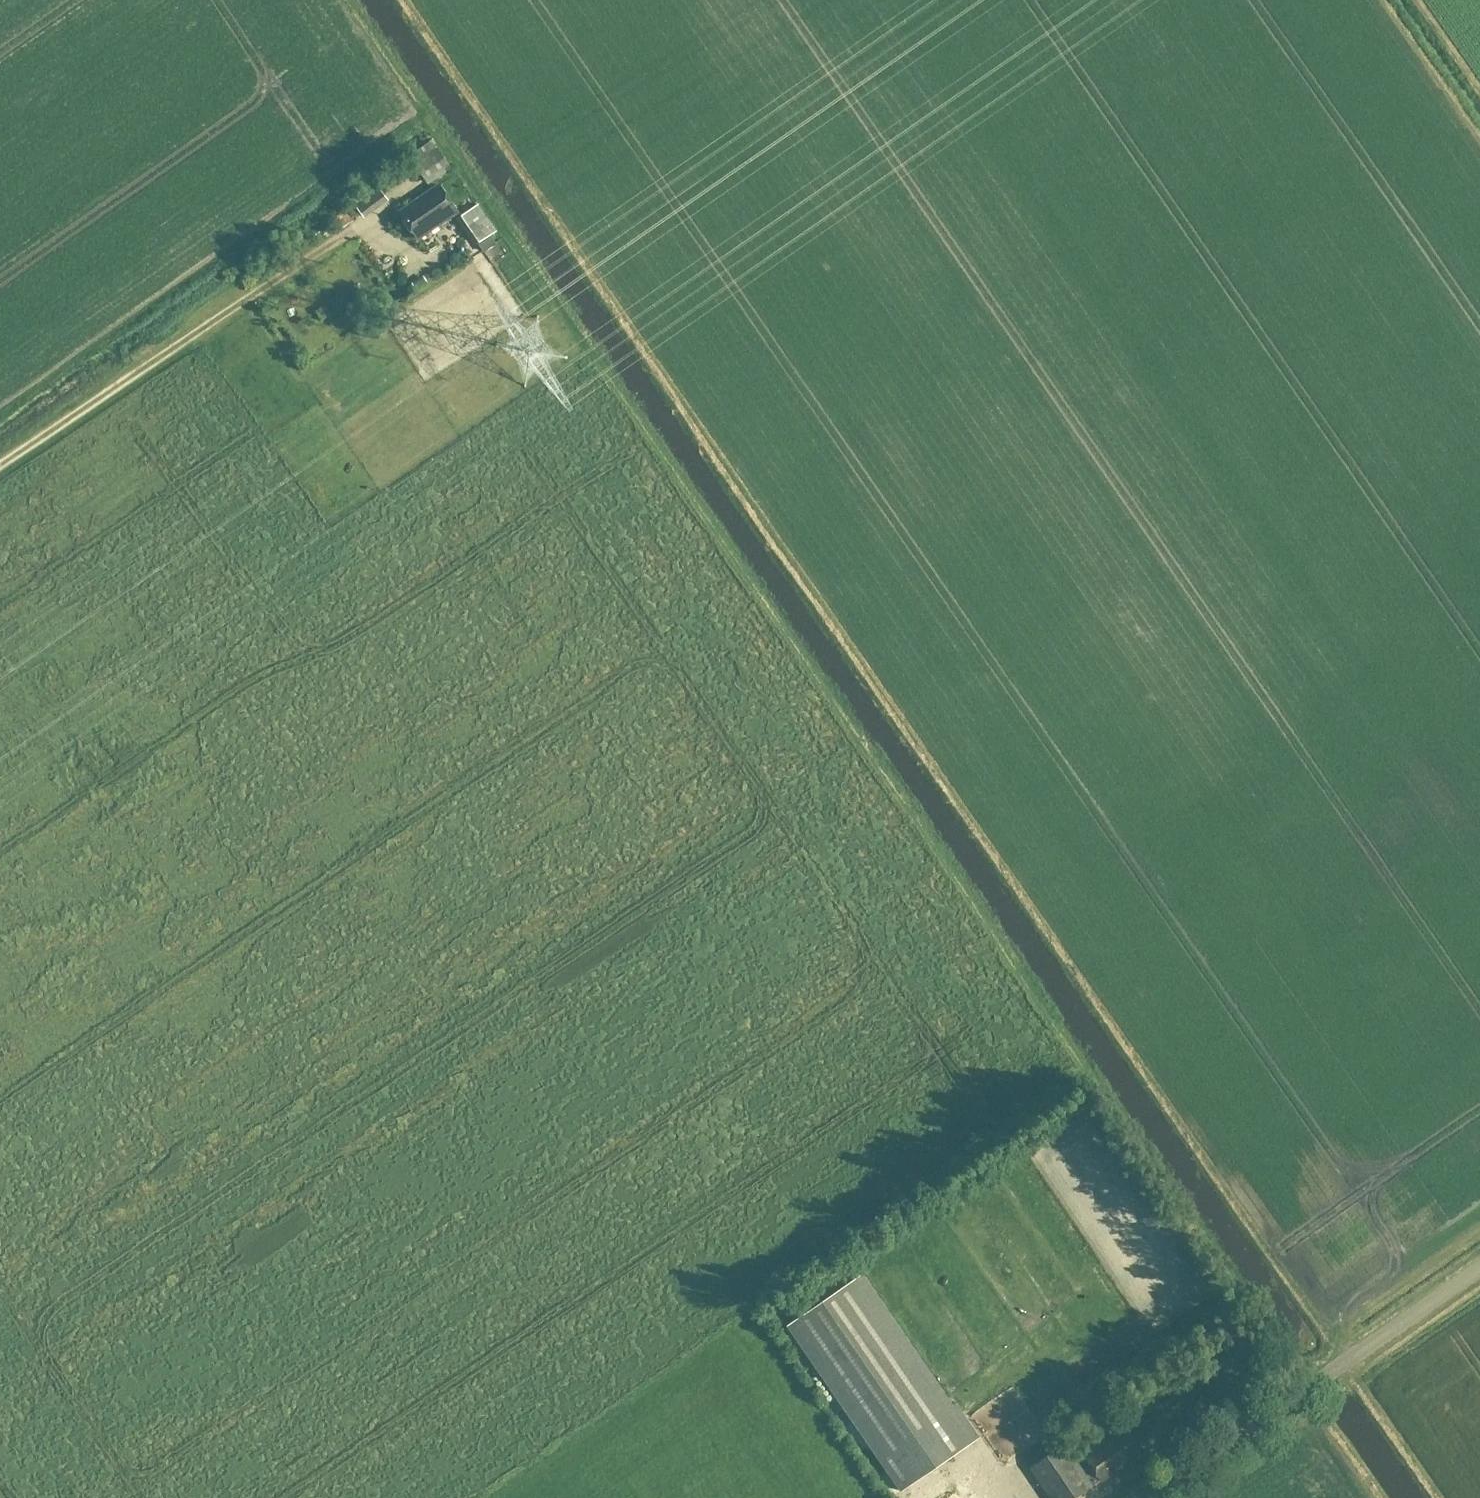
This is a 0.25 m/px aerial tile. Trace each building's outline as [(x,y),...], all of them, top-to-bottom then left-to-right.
[(439,149),(416,165),(430,184),(453,169),(439,149)] [(456,212),(437,186),(398,213),(417,239),(456,212)] [(497,231),(479,205),(458,220),(476,246),(497,231)] [(786,1319),(900,1492),(970,1444),(856,1272),(786,1319)] [(1122,1465),(1142,1450),(1127,1428),(1105,1444),(1102,1439),(1072,1460),(1063,1446),(1029,1468),(1048,1497),(1076,1497),(1122,1465)]
